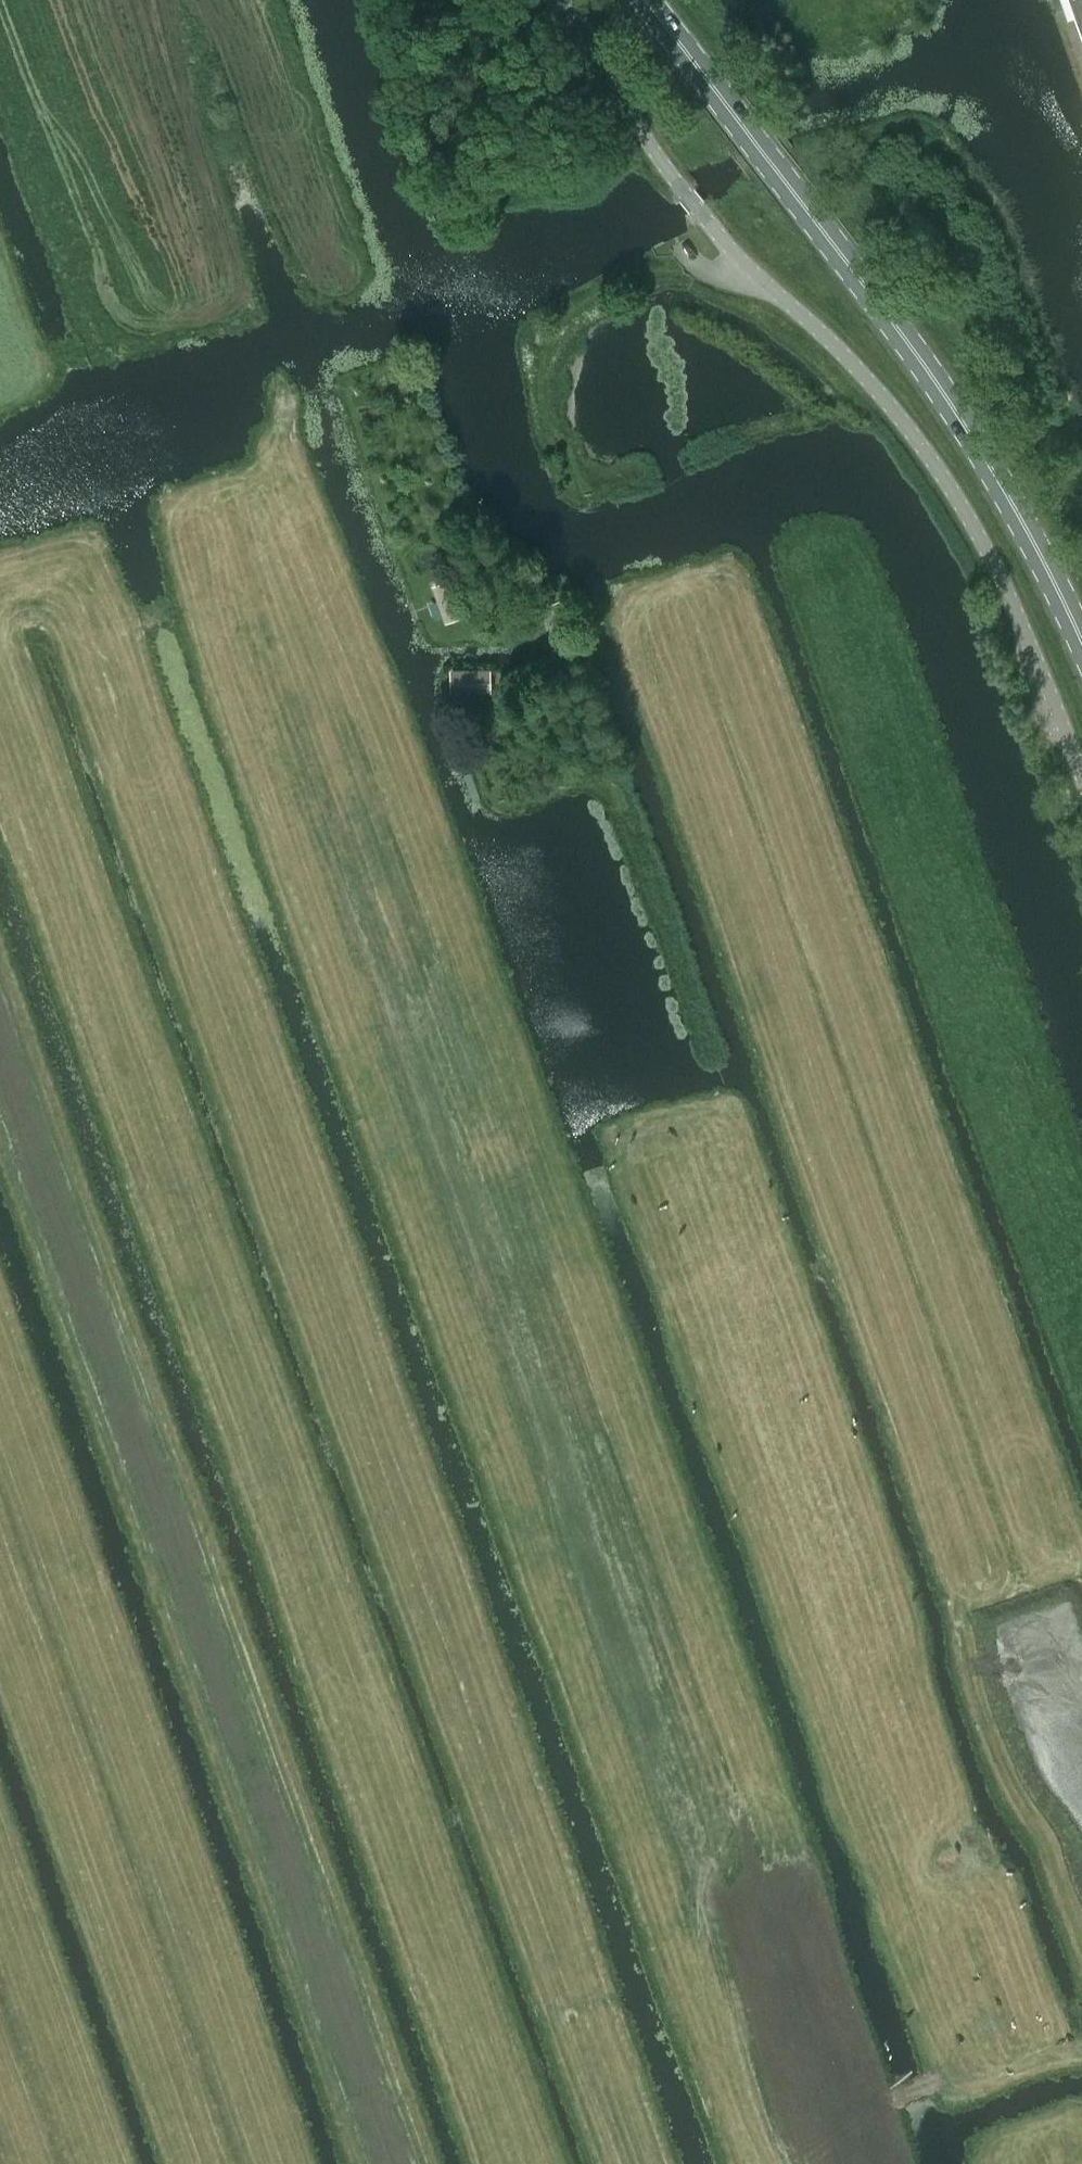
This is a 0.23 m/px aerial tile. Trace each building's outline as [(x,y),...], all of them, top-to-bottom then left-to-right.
[(1081,33),(1081,0),(1070,0),(1081,33)] [(451,580),(435,586),(447,619),(463,614),(451,580)] [(490,667),(450,668),(451,692),(491,691),(490,667)]
